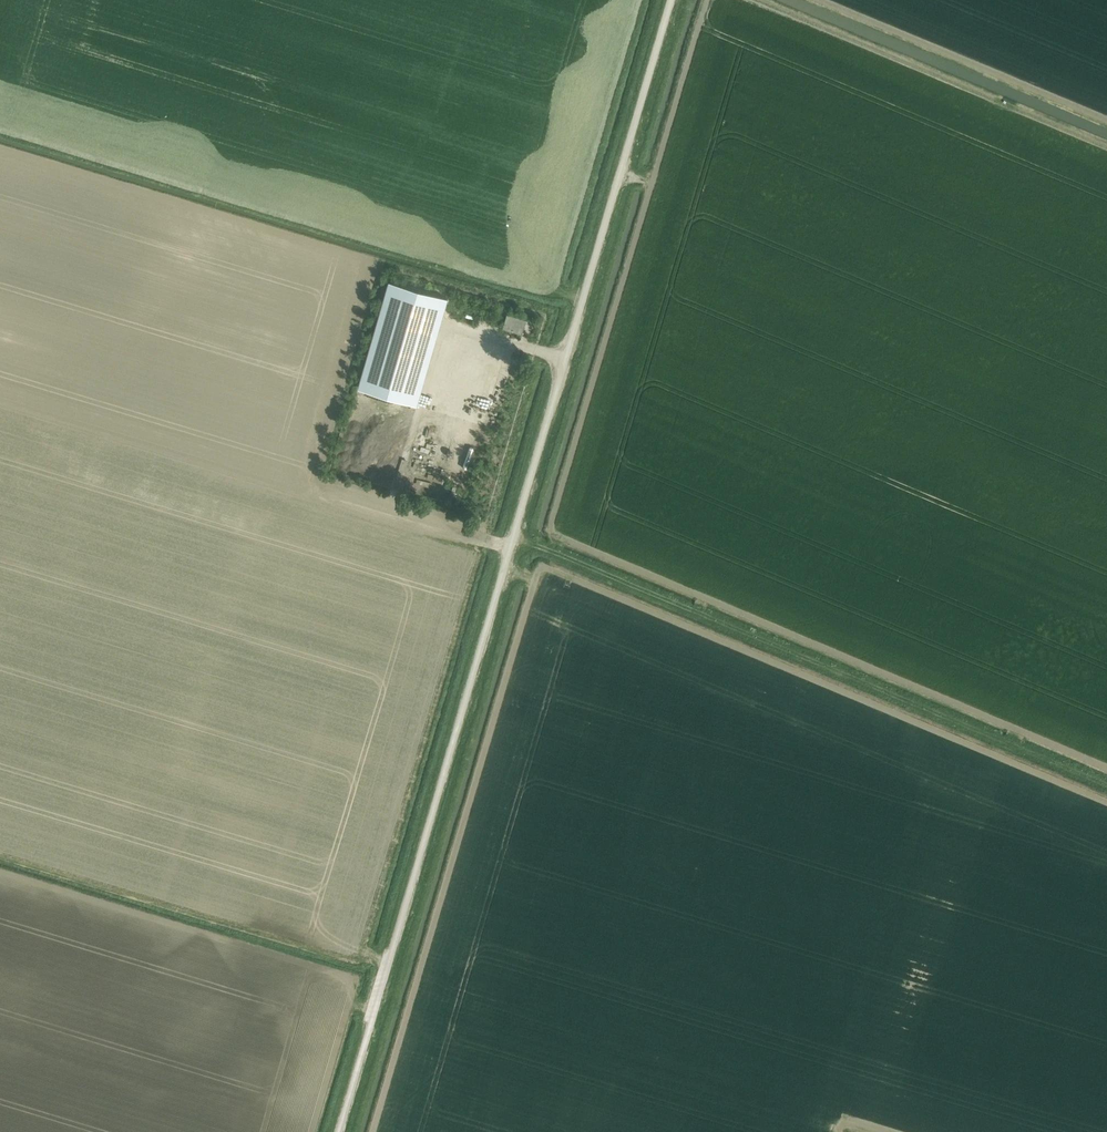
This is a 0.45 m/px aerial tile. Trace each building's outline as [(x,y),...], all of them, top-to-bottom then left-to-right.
[(440,286),(387,271),(354,380),(409,393),(440,286)] [(507,314),(503,329),(522,335),(527,320),(507,314)]
